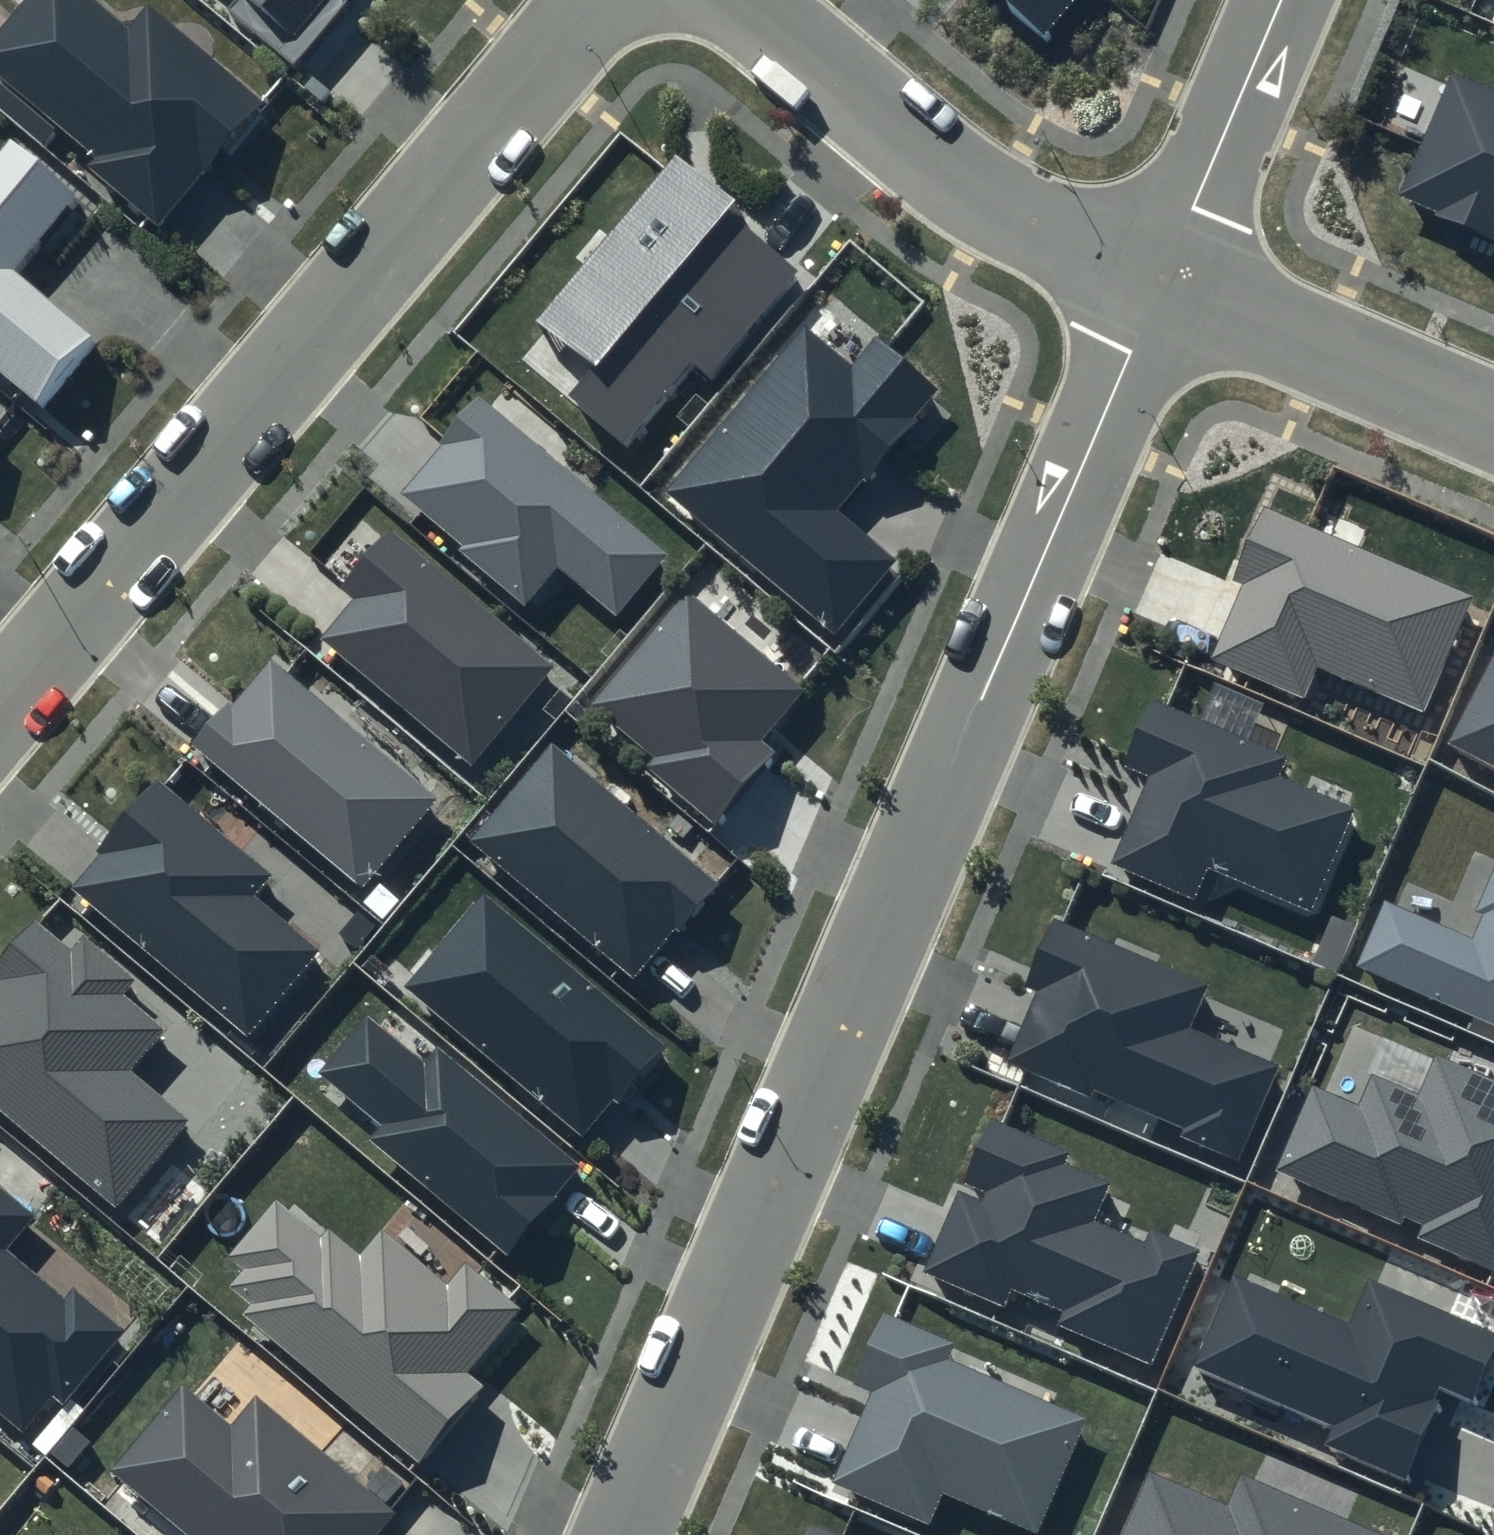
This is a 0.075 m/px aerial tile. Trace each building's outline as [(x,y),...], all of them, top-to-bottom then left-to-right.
[(92,0),(23,0),(0,27),(0,76),(92,153),(82,166),(160,231),(267,104),(149,6),(128,30),(92,0)] [(231,8),(292,61),(343,1),(341,0),(238,0),(231,8)] [(1041,37),(1073,0),(997,0),(1041,37)] [(1396,197),(1493,239),(1493,92),(1450,73),(1396,197)] [(11,140),(0,152),(0,373),(39,406),(94,341),(10,270),(74,194),(11,140)] [(740,208),(674,153),(537,318),(594,365),(568,395),(628,444),(693,366),(710,380),(799,273),(732,218),(740,208)] [(849,366),(802,328),(668,487),(836,628),(895,558),(837,510),(939,389),(875,335),(849,366)] [(666,555),(478,395),(398,488),(467,547),(460,555),(523,609),(558,568),(614,616),(666,555)] [(1477,597),(1265,508),(1235,578),(1243,582),(1210,661),(1309,703),(1320,677),(1424,721),(1477,597)] [(553,669),(389,529),(340,586),(356,600),(324,638),(472,763),(553,669)] [(799,690),(685,591),(589,701),(651,754),(642,765),(712,825),(774,753),(757,738),(799,690)] [(1447,743),(1493,768),(1493,652),(1447,743)] [(435,800),(270,658),(194,745),(359,888),(435,800)] [(1283,754),(1149,699),(1120,767),(1147,778),(1111,866),(1197,901),(1212,865),(1315,908),(1357,808),(1275,774),(1283,754)] [(719,884),(554,742),(470,839),(635,981),(719,884)] [(270,876),(158,782),(70,887),(249,1038),(322,952),(254,894),(270,876)] [(1465,935),(1384,900),(1356,964),(1493,1023),(1493,868),(1465,935)] [(662,1046),(484,893),(404,985),(583,1138),(662,1046)] [(1209,981),(1054,915),(1022,988),(1036,994),(1007,1061),(1241,1160),(1282,1064),(1190,1025),(1209,981)] [(34,921),(0,961),(0,977),(3,980),(0,983),(0,1111),(114,1207),(189,1120),(129,1070),(164,1029),(122,994),(135,978),(82,933),(68,950),(34,921)] [(423,1063),(365,1015),(317,1072),(379,1124),(368,1136),(510,1255),(584,1167),(438,1045),(423,1063)] [(1435,1054),(1418,1092),(1373,1073),(1357,1108),(1309,1088),(1273,1171),(1399,1224),(1403,1215),(1425,1224),(1420,1237),(1493,1269),(1493,1079),(1435,1054)] [(1067,1153),(992,1119),(964,1182),(986,1191),(981,1201),(958,1191),(922,1271),(1005,1307),(1012,1290),(1065,1314),(1057,1325),(1151,1366),(1205,1245),(1148,1220),(1139,1241),(1086,1217),(1101,1183),(1062,1165),(1067,1153)] [(0,1183),(0,1408),(23,1428),(50,1397),(63,1408),(129,1330),(72,1282),(62,1294),(12,1251),(41,1218),(0,1183)] [(516,1309),(463,1264),(445,1284),(381,1230),(363,1252),(330,1225),(320,1237),(276,1200),(229,1256),(245,1269),(231,1286),(250,1303),(241,1314),(418,1462),(481,1387),(463,1372),(516,1309)] [(1368,1279),(1349,1323),(1232,1272),(1191,1367),(1331,1428),(1324,1444),(1408,1481),(1447,1392),(1472,1403),(1493,1352),(1493,1334),(1368,1279)] [(955,1345),(883,1314),(852,1386),(872,1394),(834,1483),(930,1523),(944,1491),(1036,1530),(1084,1418),(948,1360),(955,1345)] [(257,1400),(231,1431),(181,1388),(109,1471),(184,1534),(377,1534),(394,1516),(257,1400)] [(1240,1472),(1226,1503),(1150,1468),(1119,1534),(1380,1534),(1240,1472)]
